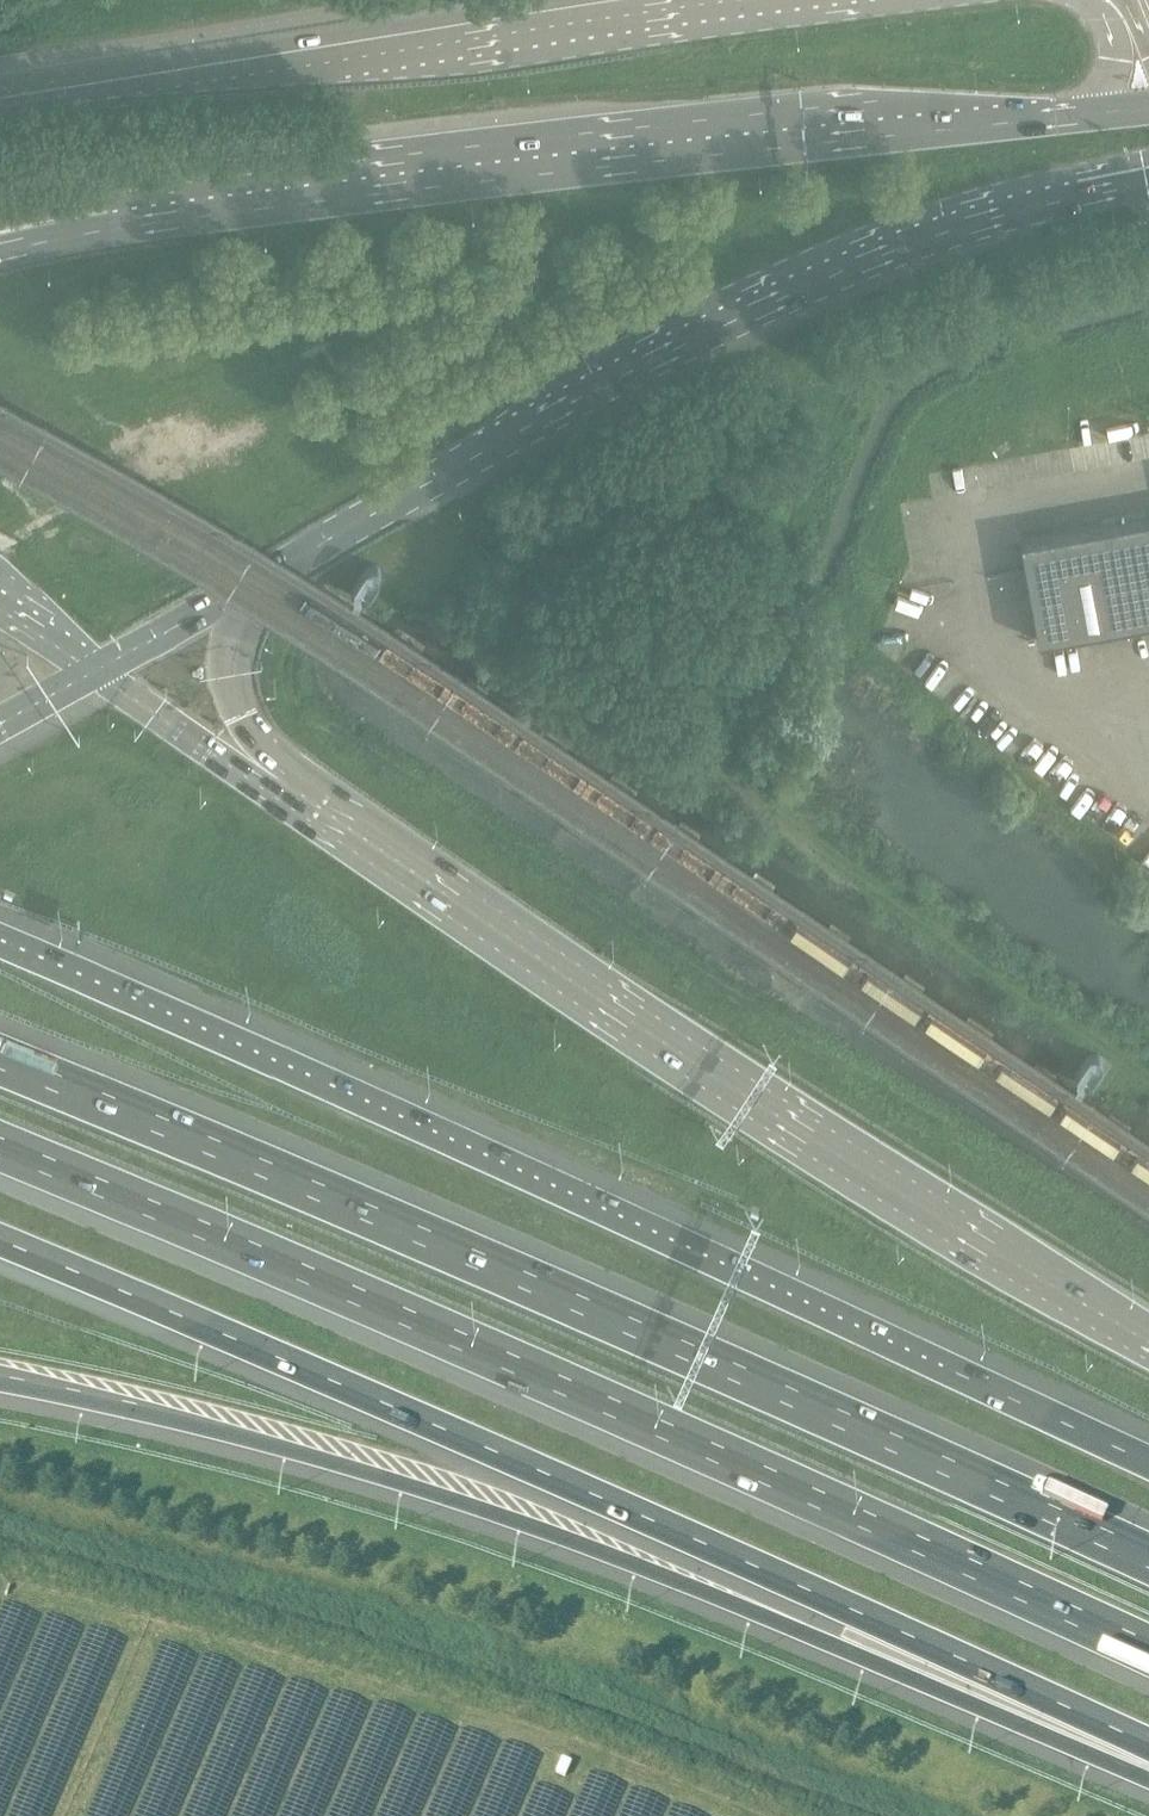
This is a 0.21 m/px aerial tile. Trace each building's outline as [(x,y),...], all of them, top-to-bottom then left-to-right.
[(1032,569),(1045,639),(1039,640),(1039,642),(1148,622),(1148,517),(1021,540),(1021,542),(1027,541),(1032,569)]
